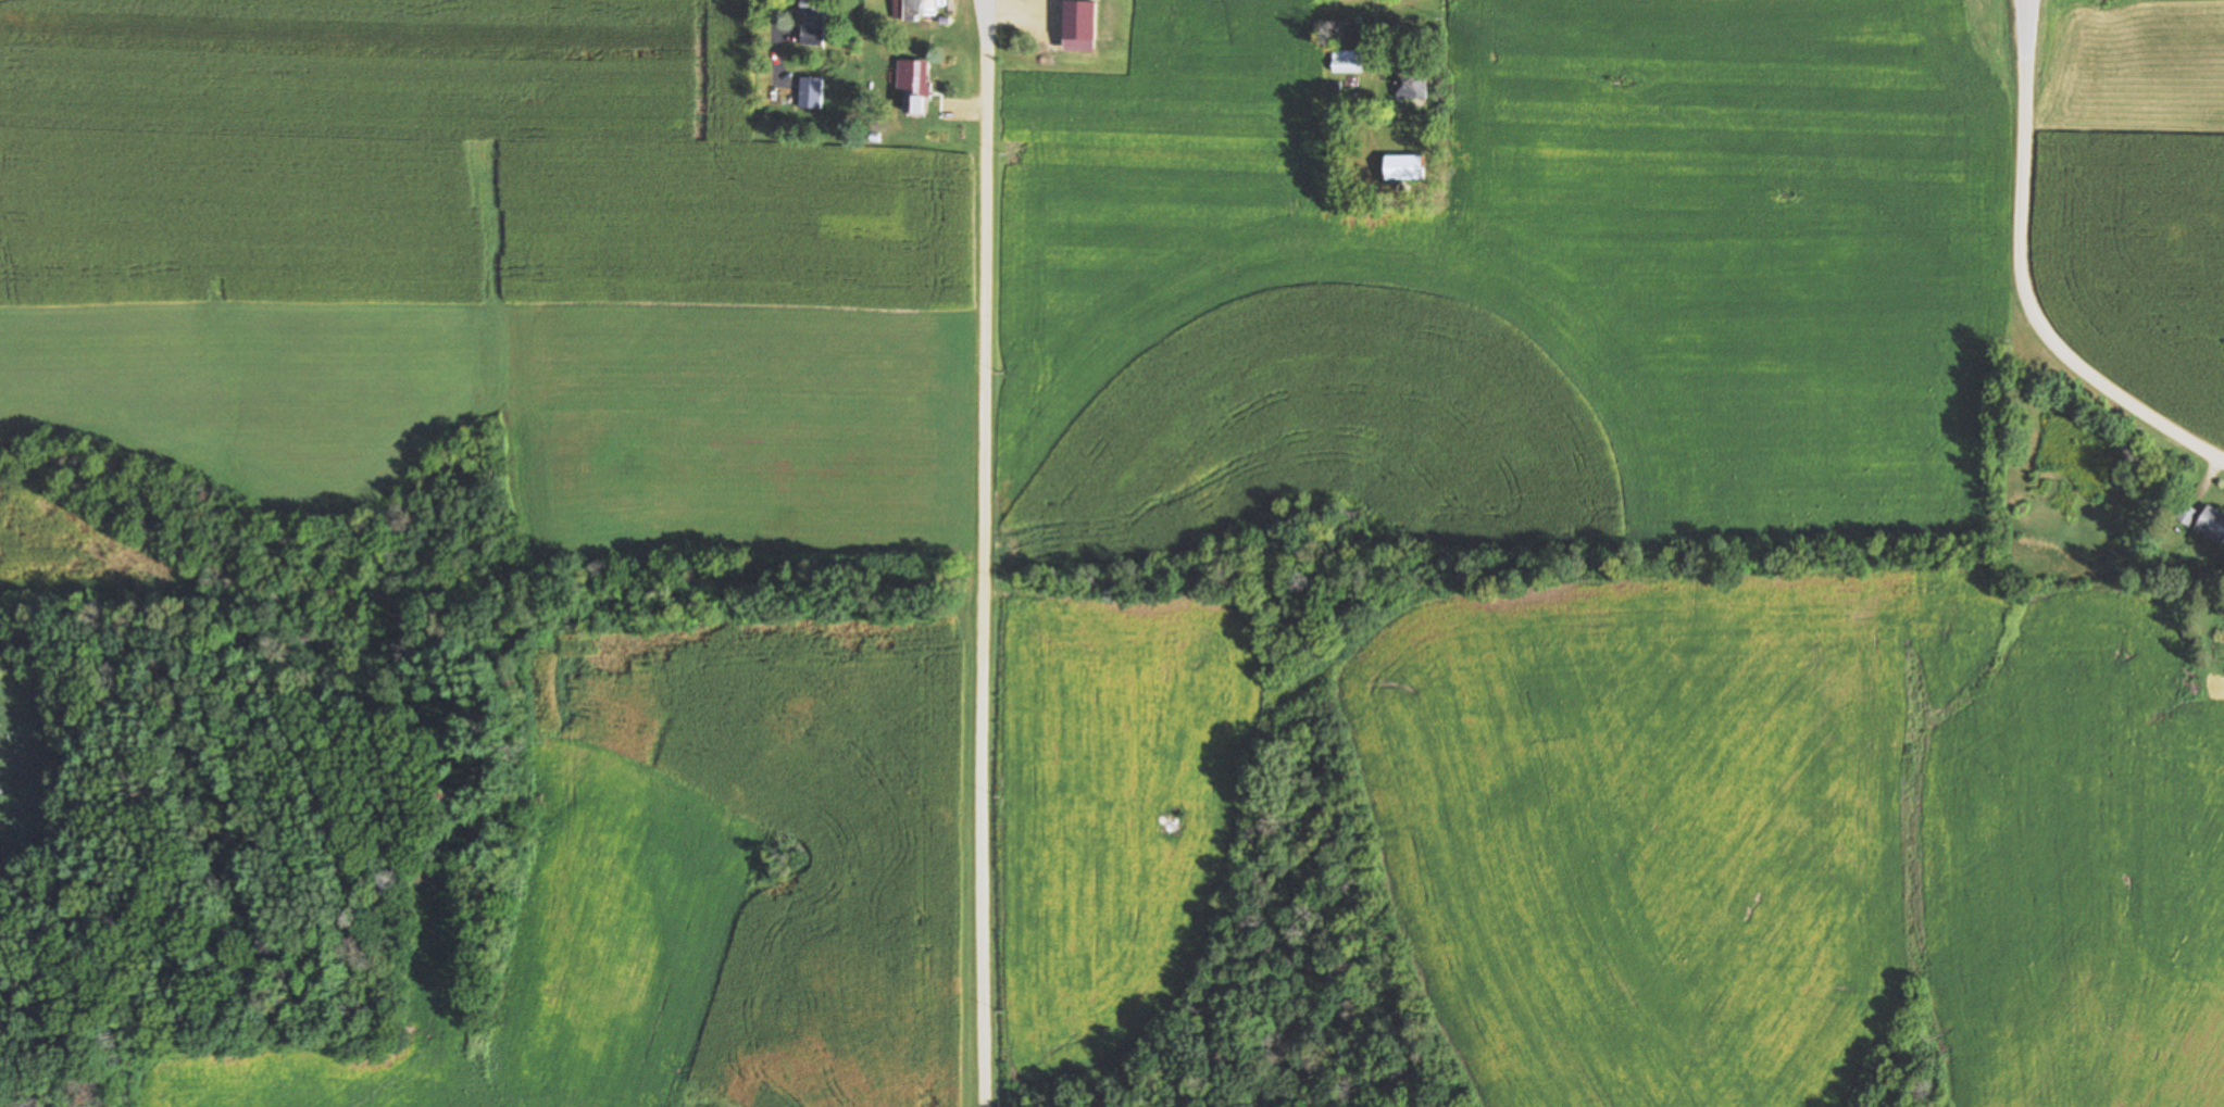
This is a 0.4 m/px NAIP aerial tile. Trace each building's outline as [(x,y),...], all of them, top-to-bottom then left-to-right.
[(803,46),(826,46),(826,0),(803,0),(803,46)] [(945,0),(905,0),(905,23),(919,23),(919,17),(937,17),(937,7),(945,7),(945,0)] [(1364,51),(1334,51),(1334,74),(1364,74),(1364,51)] [(907,113),(925,114),(926,68),(908,67),(907,113)] [(1427,100),(1427,73),(1398,73),(1398,100),(1427,100)] [(822,110),(824,78),(801,77),(800,109),(822,110)] [(1424,155),(1385,155),(1384,181),(1424,181),(1424,155)] [(2178,520),(2190,527),(2198,512),(2186,506),(2178,520)] [(2223,546),(2223,514),(2208,506),(2194,530),(2223,546)]
